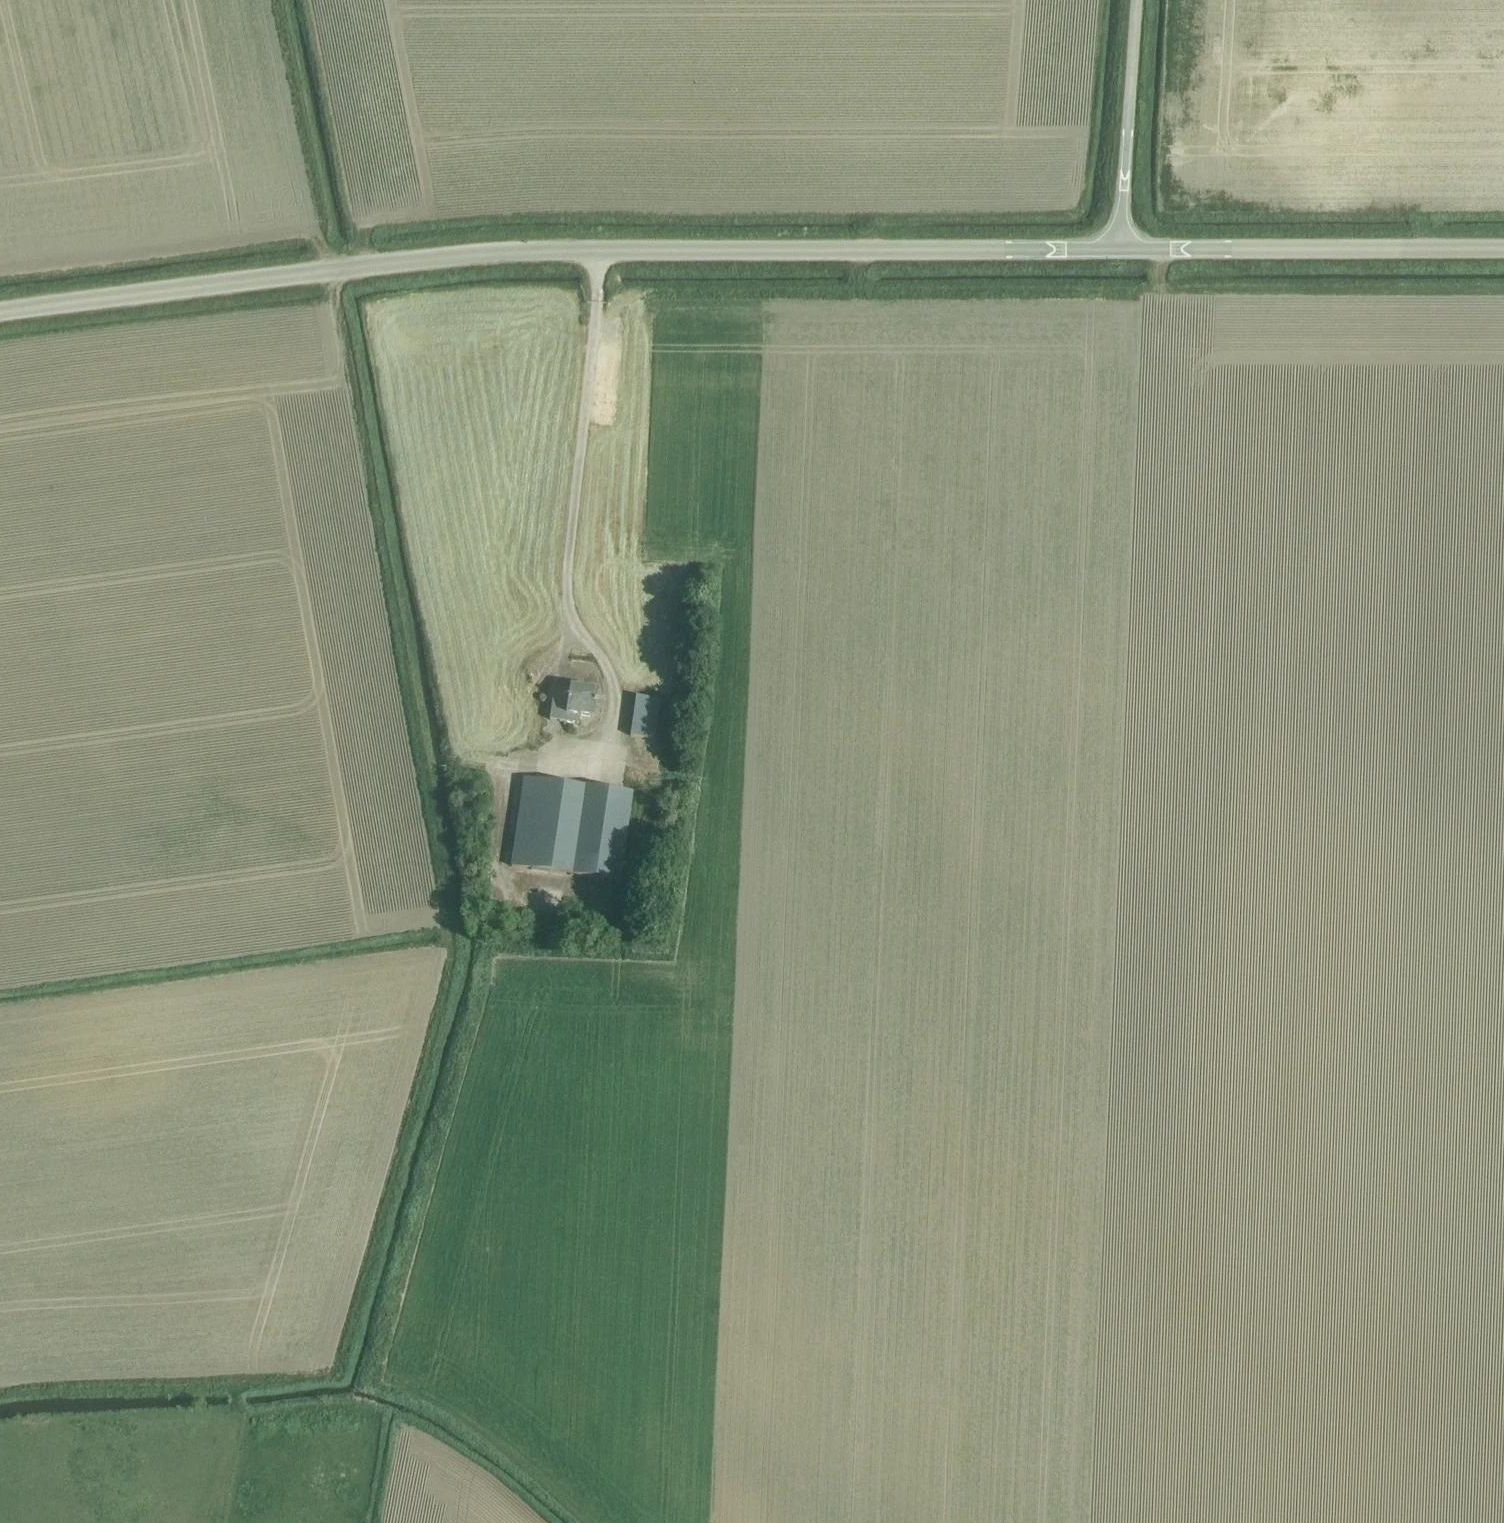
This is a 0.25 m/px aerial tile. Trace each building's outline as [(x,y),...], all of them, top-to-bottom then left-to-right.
[(556,687),(551,720),(579,724),(580,716),(595,719),(600,691),(567,686),(567,689),(556,687)] [(637,694),(631,734),(655,738),(661,698),(637,694)] [(510,866),(618,881),(632,794),(524,779),(510,866)]
